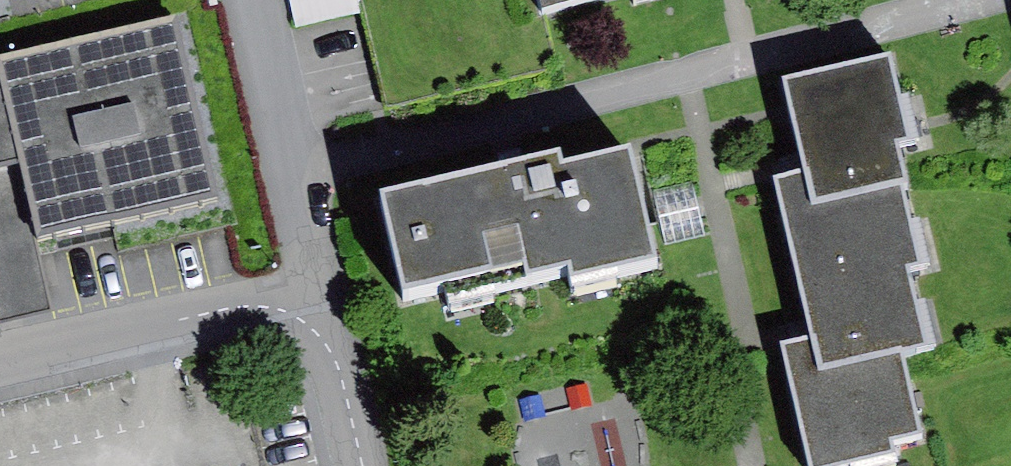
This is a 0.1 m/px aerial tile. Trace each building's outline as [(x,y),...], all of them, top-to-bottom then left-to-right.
[(297,21),(361,10),(359,0),(294,0),(297,21)] [(539,12),(605,0),(537,0),(539,12)] [(2,219),(31,212),(36,233),(215,190),(173,17),(0,58),(0,67),(2,77),(0,78),(0,219),(2,219)] [(891,58),(781,84),(801,165),(803,174),(774,181),(800,296),(907,273),(919,269),(899,186),(904,185),(895,147),(911,143),(891,58)] [(513,169),(381,199),(405,302),(527,274),(529,283),(568,274),(571,287),(657,267),(632,157),(565,172),(561,158),(513,169)] [(0,219),(0,325),(54,313),(36,233),(31,212),(2,219),(0,219)] [(800,296),(808,333),(810,341),(778,348),(804,465),(879,465),(895,462),(890,442),(918,436),(900,354),(924,349),(907,273),(800,296)] [(588,384),(568,388),(573,409),(592,405),(588,384)] [(541,394),(521,398),(526,421),(546,417),(541,394)]
